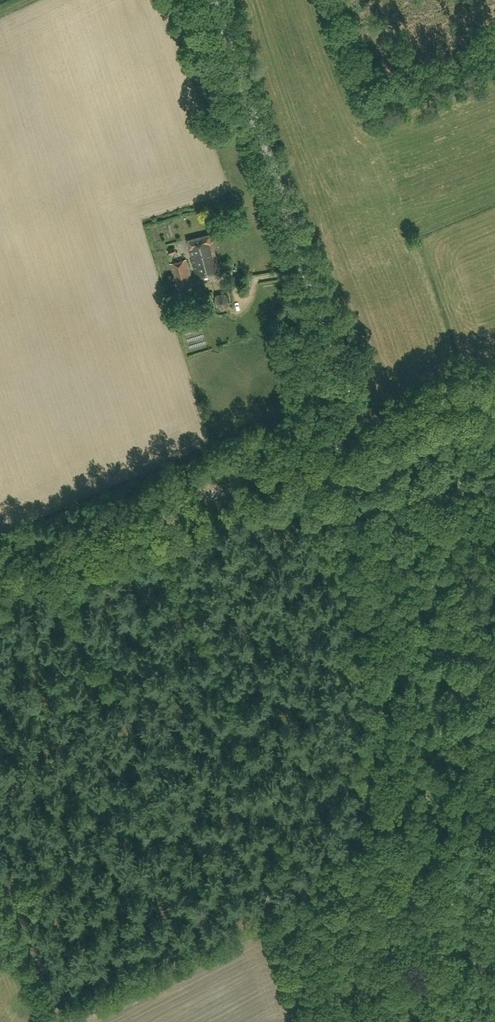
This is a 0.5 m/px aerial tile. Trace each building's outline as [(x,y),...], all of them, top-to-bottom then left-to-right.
[(235,204),(227,207),(229,212),(237,209),(235,204)] [(211,243),(209,234),(188,240),(198,277),(219,271),(212,243),(211,243)] [(186,260),(171,264),(177,289),(193,285),(186,260)] [(211,293),(215,308),(229,304),(225,289),(211,293)]
